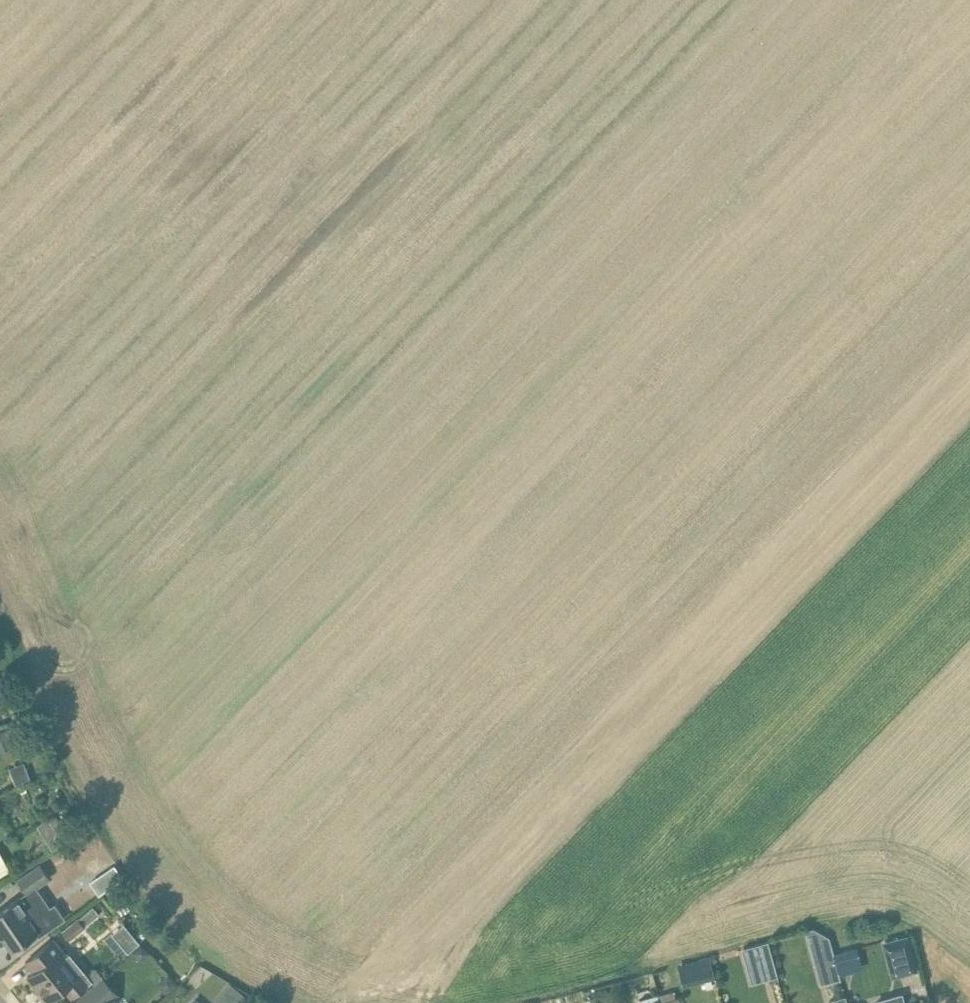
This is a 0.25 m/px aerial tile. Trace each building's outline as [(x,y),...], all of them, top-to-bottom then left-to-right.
[(0,729),(0,749),(14,744),(7,726),(0,729)] [(57,831),(46,838),(53,849),(64,842),(57,831)] [(10,869),(0,850),(0,874),(10,869)] [(40,864),(18,879),(26,891),(27,892),(36,886),(49,877),(40,864)] [(114,864),(90,881),(99,894),(123,877),(114,864)] [(0,909),(0,932),(12,949),(29,938),(36,933),(38,935),(60,921),(49,905),(36,886),(27,892),(26,891),(19,896),(3,907),(0,909)] [(93,906),(79,917),(85,926),(99,913),(93,906)] [(62,930),(70,939),(85,926),(79,917),(78,916),(62,930)] [(814,927),(806,929),(815,963),(835,958),(829,936),(814,927)] [(907,936),(884,942),(893,974),(915,968),(907,936)] [(53,938),(41,948),(26,961),(34,971),(30,973),(38,982),(34,985),(47,1000),(64,987),(72,997),(92,980),(84,970),(74,978),(61,962),(68,956),(53,938)] [(768,941),(744,947),(748,962),(772,956),(768,941)] [(682,985),(716,977),(710,955),(676,964),(682,985)] [(84,992),(93,1002),(92,1002),(107,1002),(118,993),(102,976),(84,992)] [(93,1002),(84,992),(72,1002),(92,1002),(93,1002)]
